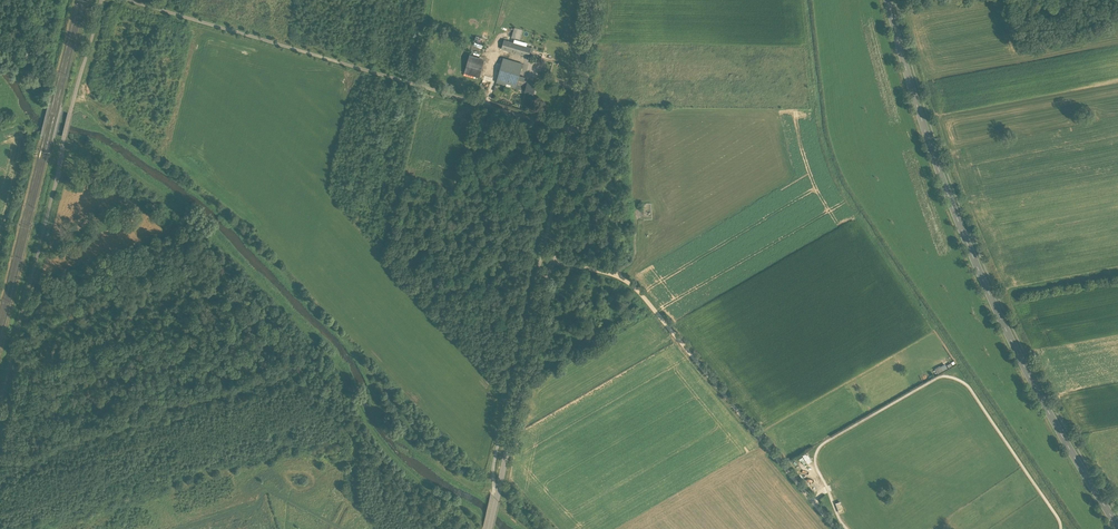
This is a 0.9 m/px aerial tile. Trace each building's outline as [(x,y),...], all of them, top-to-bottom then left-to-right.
[(520,40),(523,30),(514,27),(511,37),(520,40)] [(502,47),(530,55),(532,45),(505,38),(502,47)] [(479,78),(485,58),(470,54),(465,74),(479,78)] [(526,87),(525,92),(533,94),(535,87),(531,86),(532,82),(524,80),(524,81),(518,79),(523,63),(503,58),(497,82),(516,88),(516,87),(517,87),(517,86),(516,86),(517,85),(521,86),(521,87),(522,87),(522,86),(526,87)] [(945,364),(935,368),(937,373),(947,368),(945,364)]
